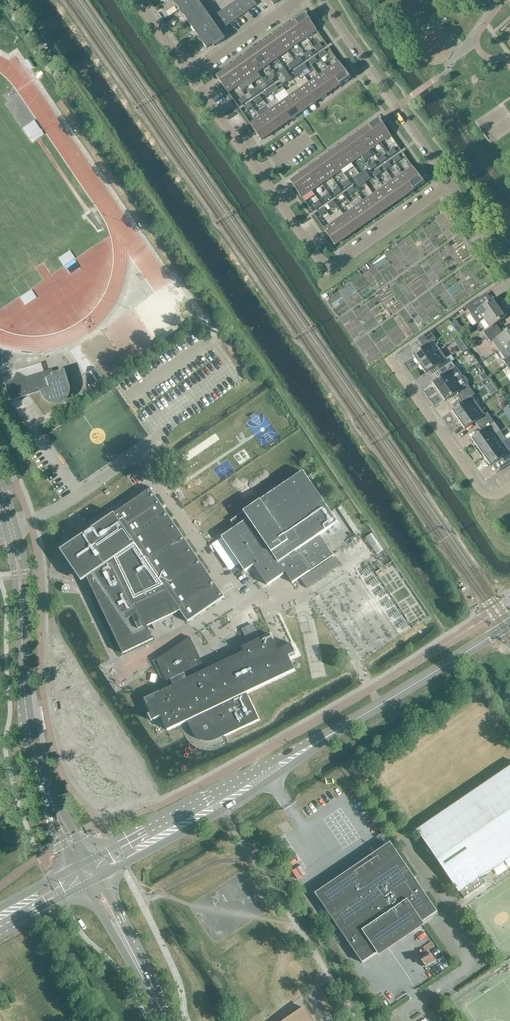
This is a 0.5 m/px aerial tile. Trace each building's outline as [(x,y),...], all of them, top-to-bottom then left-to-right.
[(207,48),(212,45),(213,47),(225,39),(223,37),(221,38),(195,0),(173,0),(207,48)] [(226,17),(231,23),(257,5),(253,0),(237,0),(217,15),(221,21),(226,17)] [(307,38),(317,30),(309,20),(310,19),(306,13),(295,21),(307,38)] [(225,27),(231,23),(226,17),(221,21),(225,27)] [(295,21),(285,28),(297,44),(307,38),(295,21)] [(285,28),(276,35),(287,51),(297,44),(285,28)] [(276,35),(266,42),(277,58),(287,51),(276,35)] [(266,42),(256,49),(268,65),(277,58),(266,42)] [(320,43),(314,48),(317,52),(323,48),(320,43)] [(268,65),(256,49),(246,56),(258,72),(268,65)] [(310,50),(304,55),(307,59),(313,54),(310,50)] [(325,50),(319,54),(322,59),(328,54),(325,50)] [(246,56),(236,63),(248,79),(258,72),(246,56)] [(315,57),(309,61),(312,66),(318,61),(315,57)] [(300,58),(294,62),(297,66),(303,62),(300,58)] [(340,85),(351,77),(347,72),(346,72),(339,61),(329,69),(340,85)] [(294,62),(288,66),(291,70),(297,66),(294,62)] [(236,63),(227,69),(238,86),(248,79),(236,63)] [(305,64),(299,68),(302,72),(308,68),(305,64)] [(299,68),(293,73),(296,77),(302,72),(299,68)] [(238,86),(227,69),(216,77),(228,93),(238,86)] [(340,85),(329,69),(319,76),(330,92),(340,85)] [(319,76),(309,82),(321,99),(330,92),(319,76)] [(271,78),(265,82),(268,86),(274,82),(271,78)] [(321,99),(309,82),(299,89),(311,106),(321,99)] [(275,85),(270,89),(273,93),(278,89),(275,85)] [(255,89),(249,94),(252,98),(258,93),(255,89)] [(270,89),(264,93),(266,97),(273,93),(270,89)] [(311,106),(299,89),(289,96),(301,113),(311,106)] [(245,96),(239,100),(242,105),(248,100),(245,96)] [(260,96),(254,100),(257,104),(263,100),(260,96)] [(280,103),(291,120),(301,113),(289,96),(280,103)] [(250,103),(244,107),(247,111),(253,107),(250,103)] [(291,120),(280,103),(270,110),(281,127),(291,120)] [(270,110),(260,117),(272,133),(281,127),(270,110)] [(272,133),(260,117),(250,124),(261,141),(272,133)] [(381,142),(391,135),(383,125),(384,124),(380,118),(369,126),(381,142)] [(369,126),(359,133),(371,149),(381,142),(369,126)] [(361,156),(371,149),(359,133),(349,140),(361,156)] [(351,163),(361,156),(349,140),(340,147),(351,163)] [(340,147),(330,154),(341,170),(351,163),(340,147)] [(394,148),(388,153),(391,157),(397,152),(394,148)] [(330,154),(320,160),(332,177),(341,170),(330,154)] [(384,155),(378,159),(381,164),(387,159),(384,155)] [(399,155),(393,159),(395,163),(402,159),(399,155)] [(332,177),(320,160),(310,167),(322,184),(332,177)] [(374,162),(368,166),(371,170),(377,166),(374,162)] [(389,162),(383,166),(386,170),(392,166),(389,162)] [(414,190),(425,182),(421,176),(420,177),(413,166),(402,173),(414,190)] [(322,184),(310,167),(300,174),(312,191),(322,184)] [(379,169),(373,173),(376,177),(382,173),(379,169)] [(365,171),(359,175),(362,179),(368,175),(365,171)] [(414,190),(402,173),(393,180),(404,197),(414,190)] [(302,198),(312,191),(300,174),(290,181),(302,198)] [(359,175),(353,179),(356,183),(362,179),(359,175)] [(368,175),(362,179),(365,183),(371,179),(368,175)] [(362,179),(356,183),(359,187),(365,183),(362,179)] [(349,180),(342,185),(345,189),(351,184),(349,180)] [(404,197),(393,180),(383,187),(394,204),(404,197)] [(339,187),(333,191),(335,196),(342,191),(339,187)] [(353,187),(347,191),(350,195),(356,191),(353,187)] [(373,194),(385,211),(394,204),(383,187),(373,194)] [(329,194),(323,198),(326,202),(332,198),(329,194)] [(343,194),(337,198),(340,202),(346,198),(343,194)] [(385,211),(373,194),(363,201),(375,218),(385,211)] [(319,201),(313,205),(316,209),(322,205),(319,201)] [(334,201),(327,205),(330,209),(337,205),(334,201)] [(365,225),(375,218),(363,201),(353,208),(365,225)] [(324,208),(318,212),(321,216),(327,212),(324,208)] [(365,225),(353,208),(344,215),(355,231),(365,225)] [(334,222),(345,238),(355,231),(344,215),(334,222)] [(345,238),(334,222),(324,229),(335,246),(345,238)] [(482,307),(476,299),(465,306),(471,314),(477,323),(484,319),(500,307),(494,298),(482,307)] [(484,319),(490,327),(484,332),(487,337),(498,330),(494,325),(507,316),(500,307),(484,319)] [(456,319),(451,323),(454,328),(459,324),(456,319)] [(498,330),(487,337),(491,342),(497,337),(503,346),(509,342),(509,328),(501,335),(498,330)] [(419,338),(422,341),(425,346),(413,355),(419,364),(436,352),(429,343),(436,339),(430,331),(419,338)] [(464,344),(458,348),(462,353),(468,350),(464,344)] [(438,365),(441,369),(452,362),(448,357),(446,358),(445,356),(440,355),(438,357),(436,352),(419,364),(425,373),(438,365)] [(455,367),(452,362),(441,369),(445,374),(432,383),(439,392),(462,375),(456,366),(455,367)] [(12,381),(4,384),(6,391),(9,401),(39,392),(40,396),(41,398),(43,400),(44,401),(45,402),(48,404),(49,404),(52,405),(54,405),(57,405),(58,404),(60,404),(61,403),(63,402),(64,400),(66,399),(67,397),(68,395),(68,393),(68,391),(68,390),(68,387),(63,370),(50,374),(50,377),(45,379),(44,372),(25,377),(16,373),(12,381)] [(485,373),(480,377),(483,381),(488,378),(485,373)] [(439,392),(445,401),(457,392),(461,397),(471,390),(468,385),(468,384),(468,382),(468,380),(466,377),(464,376),(462,376),(462,375),(439,392)] [(452,411),(458,420),(475,408),(478,405),(472,397),(475,395),(471,390),(461,397),(464,402),(452,411)] [(475,408),(458,420),(465,429),(477,420),(480,425),(491,418),(487,413),(485,414),(478,405),(475,408)] [(484,430),(471,438),(477,447),(478,448),(501,431),(491,418),(480,425),(484,430)] [(501,431),(478,448),(477,447),(475,449),(482,458),(484,457),(484,456),(500,445),(505,442),(507,440),(501,431)] [(500,445),(484,456),(484,457),(490,466),(503,457),(508,465),(509,463),(509,450),(505,442),(500,445)] [(137,470),(131,473),(138,483),(143,479),(137,470)] [(235,527),(221,537),(245,571),(254,565),(267,585),(286,572),(293,583),(333,555),(319,535),(337,522),(303,472),(295,478),(290,470),(270,483),(275,491),(231,521),(235,527)] [(150,489),(60,551),(81,582),(87,577),(123,654),(154,639),(147,626),(180,611),(188,622),(224,597),(150,489)] [(334,557),(301,579),(306,587),(339,565),(334,557)] [(187,640),(156,662),(158,664),(160,663),(164,671),(163,672),(166,679),(167,679),(171,687),(145,699),(151,713),(148,714),(151,721),(161,716),(167,730),(187,721),(192,731),(198,738),(206,741),(210,741),(214,740),(259,719),(246,693),(295,670),(288,655),(295,652),(295,653),(296,653),(292,644),(278,650),(270,634),(242,647),(245,652),(205,671),(196,650),(194,651),(187,640)] [(509,857),(509,767),(418,829),(459,891),(460,890),(465,898),(487,883),(482,876),(509,857)] [(363,962),(438,911),(394,846),(318,897),(363,962)] [(305,1008),(285,1020),(314,1020),(305,1008)]
